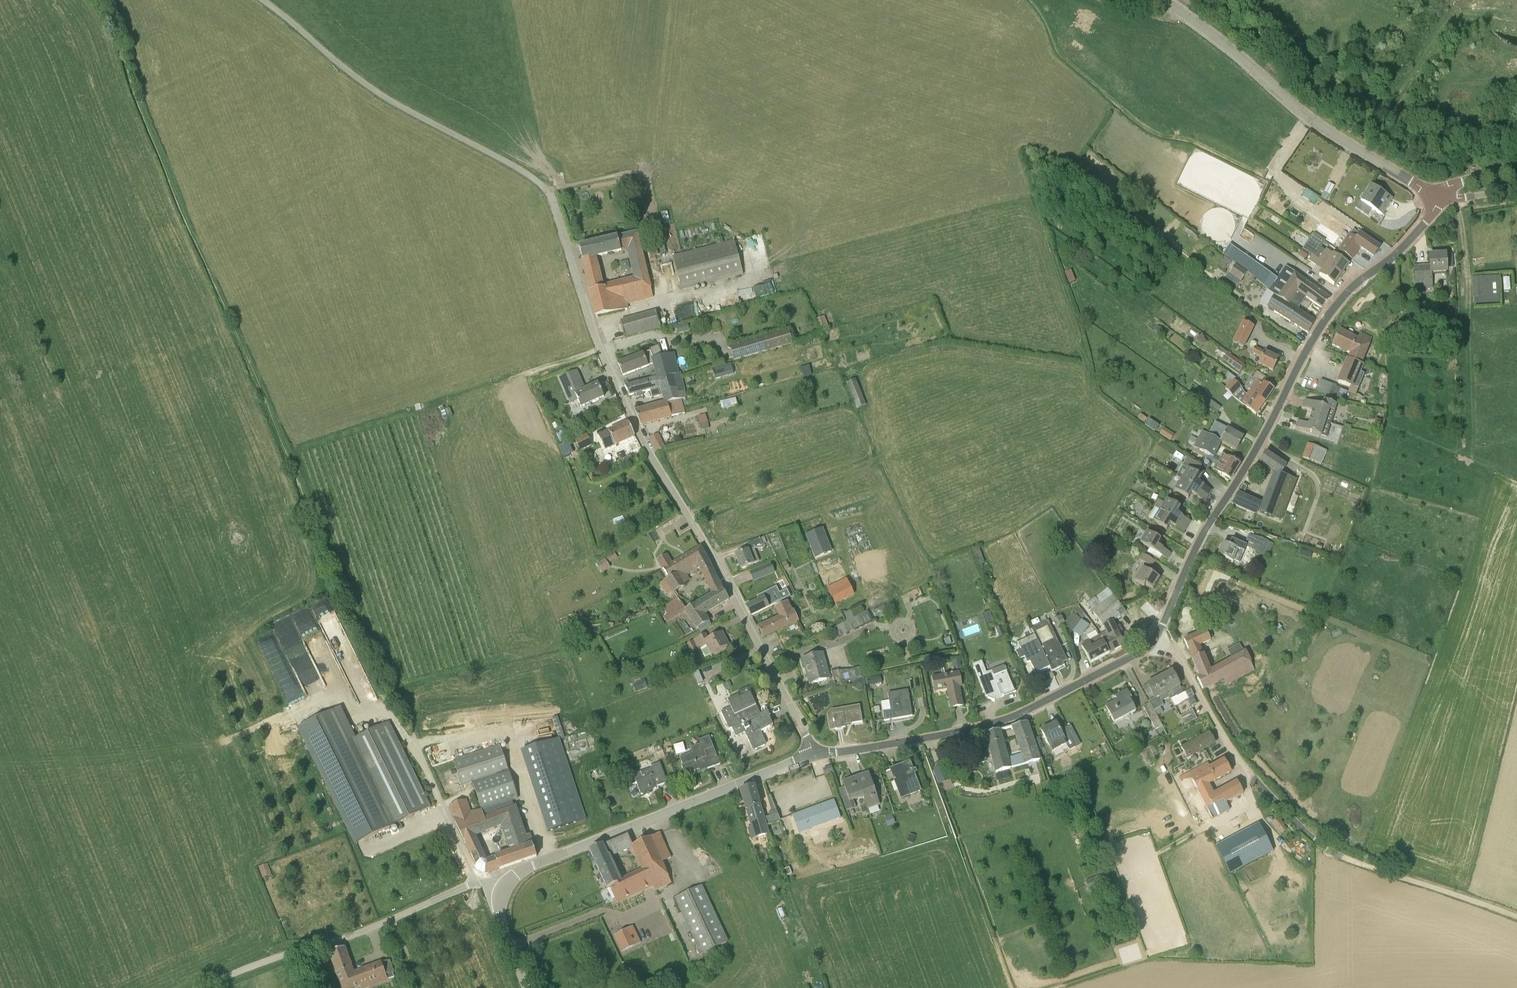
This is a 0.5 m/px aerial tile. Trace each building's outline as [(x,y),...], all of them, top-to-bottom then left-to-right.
[(1329,183),(1324,192),(1321,198),(1326,201),(1329,195),(1334,186),(1329,183)] [(1361,201),(1375,210),(1370,217),(1378,222),(1383,215),(1382,215),(1390,202),(1382,197),(1384,193),(1371,185),(1366,193),(1361,201)] [(1320,197),(1307,189),(1302,196),(1314,205),(1320,197)] [(1338,250),(1344,254),(1352,259),(1360,248),(1373,257),(1380,248),(1359,234),(1353,230),(1350,234),(1349,233),(1338,250)] [(637,233),(580,247),(583,261),(597,258),(621,252),(622,252),(627,251),(641,249),(637,233)] [(1348,265),(1326,250),(1325,250),(1321,247),(1324,242),(1313,234),(1309,240),(1318,246),(1312,255),(1311,257),(1340,276),(1348,265)] [(673,256),(682,291),(743,275),(734,240),(673,256)] [(633,277),(620,281),(626,304),(653,297),(641,249),(627,251),(633,277)] [(1452,254),(1445,254),(1429,255),(1430,266),(1415,267),(1417,283),(1424,283),(1425,289),(1433,288),(1432,273),(1448,272),(1447,268),(1453,267),(1452,254)] [(1340,276),(1311,257),(1309,261),(1323,271),(1320,276),(1334,286),(1340,276)] [(583,261),(589,288),(604,285),(597,258),(583,261)] [(1247,273),(1236,264),(1229,274),(1240,282),(1247,273)] [(1275,295),(1298,309),(1306,297),(1322,309),(1330,299),(1296,273),(1286,266),(1278,278),(1268,291),(1275,295)] [(1066,273),(1070,284),(1077,282),(1072,271),(1066,273)] [(1492,277),(1471,278),(1473,298),(1493,297),(1492,277)] [(589,288),(596,316),(628,310),(626,304),(620,281),(604,285),(589,288)] [(730,291),(731,301),(765,297),(764,287),(730,291)] [(1268,291),(1268,290),(1260,303),(1267,307),(1275,295),(1268,291)] [(1315,321),(1298,309),(1275,295),(1267,307),(1308,333),(1315,321)] [(656,312),(621,322),(625,338),(661,328),(656,312)] [(824,316),(816,320),(821,332),(829,328),(824,316)] [(1245,321),(1234,343),(1245,348),(1255,326),(1245,321)] [(1165,331),(1160,327),(1156,332),(1161,335),(1165,331)] [(730,346),(734,360),(793,344),(789,329),(730,346)] [(1350,353),(1348,359),(1361,365),(1370,345),(1366,343),(1368,337),(1361,334),(1358,339),(1339,330),(1332,345),(1350,353)] [(658,378),(653,379),(657,388),(661,387),(663,393),(677,389),(678,394),(685,391),(681,378),(691,375),(707,370),(706,367),(715,365),(711,353),(703,355),(700,346),(663,356),(659,345),(650,349),(650,351),(633,358),(618,363),(623,376),(654,363),(658,378)] [(1399,349),(1399,354),(1413,354),(1413,345),(1409,345),(1409,349),(1399,349)] [(1273,371),(1279,359),(1255,347),(1253,352),(1262,357),(1259,364),(1273,371)] [(1223,359),(1240,371),(1244,365),(1225,351),(1220,357),(1223,359)] [(1363,366),(1348,359),(1338,383),(1350,388),(1348,392),(1356,395),(1364,375),(1367,376),(1369,374),(1370,371),(1369,369),(1367,368),(1363,366)] [(732,363),(714,369),(717,379),(735,373),(732,363)] [(604,397),(598,384),(582,391),(579,384),(581,383),(576,371),(561,378),(569,397),(575,395),(581,407),(604,397)] [(1265,402),(1274,389),(1265,383),(1263,386),(1251,378),(1247,383),(1248,384),(1246,386),(1250,390),(1247,394),(1243,400),(1250,406),(1256,397),(1265,402)] [(653,379),(625,387),(629,396),(636,394),(637,397),(643,396),(642,392),(653,390),(655,396),(663,394),(663,393),(661,387),(657,388),(653,379)] [(856,379),(846,383),(857,409),(866,405),(856,379)] [(1243,400),(1247,394),(1245,392),(1241,387),(1234,380),(1225,389),(1232,395),(1256,415),(1265,402),(1256,397),(1250,406),(1243,400)] [(1345,401),(1348,391),(1336,386),(1336,385),(1327,382),(1323,395),(1345,401)] [(667,403),(681,400),(686,398),(685,391),(678,394),(677,389),(663,393),(663,394),(666,403),(667,403)] [(1202,393),(1198,398),(1217,412),(1221,408),(1211,400),(1202,393)] [(723,409),(739,405),(737,397),(721,402),(723,409)] [(1311,418),(1331,424),(1335,411),(1337,404),(1324,399),(1322,406),(1305,400),(1303,407),(1313,410),(1311,418)] [(666,403),(635,411),(641,425),(685,413),(681,400),(667,403),(666,403)] [(708,422),(706,414),(699,416),(703,430),(707,429),(705,423),(708,422)] [(1327,437),(1331,424),(1311,418),(1309,424),(1298,421),(1296,427),(1320,436),(1320,435),(1327,437)] [(1374,427),(1383,429),(1385,419),(1383,419),(1382,420),(1376,419),(1374,427)] [(1243,437),(1216,422),(1209,433),(1219,439),(1216,443),(1220,445),(1221,442),(1236,450),(1243,437)] [(605,449),(635,436),(629,423),(599,436),(605,449)] [(1172,440),(1176,433),(1165,426),(1161,433),(1172,440)] [(1213,458),(1220,445),(1216,443),(1219,439),(1209,433),(1209,434),(1202,431),(1193,447),(1213,458)] [(666,447),(659,433),(649,438),(656,451),(666,447)] [(576,439),(578,444),(580,450),(591,445),(587,434),(576,439)] [(1325,451),(1308,443),(1302,457),(1319,465),(1325,451)] [(1212,469),(1230,480),(1239,465),(1222,453),(1212,469)] [(1276,472),(1260,512),(1282,520),(1297,480),(1289,477),(1290,468),(1265,453),(1259,462),(1276,472)] [(1176,476),(1182,480),(1181,480),(1208,497),(1212,490),(1198,482),(1201,477),(1197,474),(1201,466),(1188,458),(1176,476)] [(1208,497),(1181,480),(1175,490),(1188,499),(1191,493),(1205,502),(1208,497)] [(1246,485),(1246,484),(1243,483),(1238,493),(1232,504),(1257,514),(1261,503),(1243,496),(1247,487),(1245,486),(1246,485)] [(1154,507),(1159,510),(1159,511),(1187,528),(1191,521),(1177,513),(1180,508),(1166,500),(1164,503),(1159,500),(1154,507)] [(1187,528),(1159,511),(1153,521),(1167,529),(1170,524),(1184,533),(1187,528)] [(1158,545),(1161,540),(1147,531),(1139,543),(1150,549),(1147,553),(1160,560),(1162,556),(1167,559),(1171,553),(1158,545)] [(1261,537),(1249,534),(1244,545),(1262,554),(1268,541),(1261,537)] [(763,545),(760,538),(748,542),(751,550),(763,545)] [(1223,544),(1218,555),(1233,560),(1234,559),(1241,561),(1246,548),(1240,546),(1241,544),(1232,540),(1229,546),(1223,544)] [(697,559),(704,555),(701,548),(688,555),(672,565),(660,572),(665,580),(692,564),(692,563),(697,560),(697,559)] [(971,551),(980,572),(984,571),(982,564),(985,563),(978,548),(971,551)] [(1313,552),(1301,548),(1299,554),(1311,558),(1313,552)] [(748,550),(735,555),(741,569),(753,564),(748,550)] [(609,564),(618,559),(615,552),(597,563),(600,569),(609,564)] [(1156,562),(1144,554),(1140,560),(1152,567),(1156,562)] [(712,569),(704,555),(697,559),(697,560),(692,563),(692,564),(665,580),(673,592),(684,585),(684,583),(689,580),(686,576),(700,568),(714,593),(723,589),(712,569)] [(1153,589),(1160,578),(1143,567),(1135,580),(1144,585),(1145,584),(1153,589)] [(854,594),(847,580),(828,589),(835,603),(854,594)] [(751,617),(776,603),(783,600),(789,596),(784,585),(777,588),(778,591),(772,594),(772,593),(745,608),(751,617)] [(1104,626),(1112,621),(1125,612),(1108,588),(1087,603),(1104,626)] [(723,589),(714,593),(714,594),(685,610),(697,628),(709,621),(704,614),(729,600),(723,589)] [(758,628),(763,638),(799,618),(795,610),(793,611),(788,601),(775,607),(779,617),(758,628)] [(668,604),(663,608),(667,614),(663,616),(667,623),(676,617),(668,604)] [(868,611),(833,628),(838,638),(873,621),(868,611)] [(1072,613),(1064,624),(1072,631),(1081,620),(1072,613)] [(1048,620),(1032,628),(1037,639),(1050,667),(1052,672),(1064,665),(1062,661),(1066,659),(1057,636),(1056,636),(1048,620)] [(1110,639),(1103,642),(1109,654),(1125,645),(1119,634),(1123,632),(1119,625),(1115,627),(1112,621),(1104,626),(1110,639)] [(326,629),(348,677),(360,671),(338,624),(326,629)] [(1002,626),(996,628),(1000,637),(1006,635),(1002,626)] [(1184,640),(1188,650),(1200,645),(1211,640),(1206,630),(1185,640),(1184,640)] [(711,655),(728,646),(724,637),(722,639),(719,633),(708,639),(705,634),(686,644),(691,653),(699,649),(706,645),(711,655)] [(272,667),(287,660),(275,634),(259,641),(272,667)] [(1091,663),(1109,654),(1103,642),(1100,637),(1082,646),(1091,663)] [(1030,660),(1036,674),(1050,667),(1037,639),(1020,646),(1027,662),(1030,660)] [(1022,650),(1016,652),(1020,659),(1025,657),(1022,650)] [(1204,691),(1223,680),(1224,680),(1227,685),(1255,670),(1251,662),(1252,662),(1246,651),(1211,670),(1208,663),(1196,668),(1200,677),(1197,679),(1204,691)] [(827,680),(819,653),(802,658),(807,677),(811,676),(813,683),(827,680)] [(1204,654),(1192,659),(1196,668),(1208,663),(1204,654)] [(1004,693),(1014,690),(1005,665),(986,672),(982,661),(973,664),(986,698),(995,702),(996,699),(1004,696),(1005,694),(1004,693)] [(835,685),(842,683),(838,670),(831,672),(835,685)] [(1167,674),(1159,678),(1167,693),(1169,697),(1170,697),(1171,699),(1175,706),(1188,699),(1185,693),(1184,693),(1172,671),(1171,672),(1172,672),(1167,674)] [(307,696),(324,689),(318,673),(301,681),(307,696)] [(951,708),(963,706),(958,684),(960,681),(958,673),(933,678),(935,689),(949,686),(952,698),(950,698),(951,708)] [(877,677),(869,678),(871,685),(878,684),(877,677)] [(1149,701),(1149,703),(1153,710),(1154,710),(1162,705),(1158,698),(1167,693),(1159,678),(1152,682),(1148,685),(1148,684),(1147,684),(1154,698),(1149,701)] [(633,684),(637,692),(649,687),(646,679),(633,684)] [(888,693),(891,711),(883,712),(885,724),(894,723),(893,720),(913,716),(908,690),(888,693)] [(1117,700),(1105,706),(1113,721),(1134,710),(1131,704),(1134,703),(1127,690),(1115,696),(1117,700)] [(752,743),(756,750),(765,745),(757,729),(771,722),(769,717),(770,716),(769,713),(765,716),(763,712),(760,714),(750,692),(739,697),(738,695),(728,699),(731,706),(721,711),(730,729),(731,728),(736,737),(746,733),(751,743),(752,743)] [(1162,726),(1154,710),(1153,710),(1149,703),(1143,706),(1155,730),(1162,726)] [(842,713),(833,715),(834,720),(833,720),(834,723),(835,729),(845,728),(845,725),(862,722),(860,706),(842,709),(842,713)] [(1180,716),(1185,725),(1197,719),(1192,710),(1180,716)] [(389,827),(348,742),(332,711),(297,728),(355,845),(389,827)] [(389,827),(390,827),(431,807),(389,722),(348,742),(389,827)] [(1041,731),(1052,751),(1066,744),(1067,746),(1069,750),(1076,747),(1070,736),(1064,739),(1056,723),(1047,728),(1048,729),(1043,732),(1042,730),(1041,731)] [(1010,768),(1000,730),(986,733),(996,772),(1010,768)] [(1209,732),(1181,747),(1188,759),(1216,743),(1209,732)] [(1025,764),(1040,760),(1032,735),(1018,740),(1018,738),(1017,738),(1022,754),(1010,757),(1012,767),(1025,764)] [(559,739),(522,751),(548,833),(586,821),(559,739)] [(682,767),(685,775),(695,772),(696,774),(701,772),(700,771),(707,768),(708,769),(720,765),(712,742),(698,747),(700,752),(693,755),(695,762),(682,767)] [(462,786),(473,782),(509,770),(501,746),(454,761),(462,786)] [(1213,794),(1208,784),(1231,772),(1224,760),(1210,768),(1208,763),(1199,768),(1179,778),(1187,795),(1189,794),(1199,812),(1207,808),(1223,799),(1225,803),(1229,801),(1243,793),(1237,781),(1213,794)] [(901,797),(919,791),(909,762),(891,770),(901,797)] [(641,795),(656,789),(656,788),(668,783),(660,764),(652,767),(653,768),(626,778),(629,785),(636,783),(641,795)] [(473,782),(482,810),(510,802),(517,799),(518,799),(509,770),(473,782)] [(856,777),(864,796),(863,797),(867,809),(879,804),(870,776),(865,778),(863,775),(856,777)] [(843,797),(848,811),(856,808),(853,800),(863,797),(864,796),(856,777),(843,782),(848,795),(843,797)] [(754,785),(740,790),(752,828),(749,828),(752,839),(769,834),(767,824),(779,821),(775,811),(763,815),(754,785)] [(1223,813),(1229,810),(1225,803),(1223,799),(1207,808),(1213,819),(1223,813)] [(471,814),(465,800),(450,805),(455,820),(454,820),(477,868),(485,874),(537,856),(533,845),(530,834),(527,836),(516,805),(512,807),(510,802),(482,810),(471,814)] [(792,815),(799,833),(841,818),(834,800),(792,815)] [(1283,826),(1284,825),(1278,819),(1273,824),(1279,830),(1279,829),(1283,833),(1286,829),(1283,826)] [(1259,824),(1217,847),(1230,873),(1273,851),(1259,824)] [(628,835),(614,841),(619,853),(633,846),(644,869),(653,887),(655,891),(672,883),(650,837),(633,845),(628,835)] [(605,846),(604,844),(593,849),(594,850),(590,851),(594,859),(591,860),(593,866),(596,864),(606,889),(609,887),(620,882),(620,881),(604,846),(605,846)] [(268,863),(260,867),(263,876),(272,873),(268,863)] [(792,874),(789,867),(784,870),(786,876),(792,874)] [(644,869),(620,881),(620,882),(609,887),(614,900),(630,894),(631,898),(653,887),(644,869)] [(701,954),(728,941),(702,885),(674,898),(701,954)] [(632,938),(631,938),(627,930),(615,936),(622,951),(634,946),(632,941),(633,940),(632,938)] [(360,986),(361,987),(365,987),(394,977),(393,972),(394,972),(390,961),(383,963),(383,962),(354,973),(344,947),(330,953),(337,973),(344,987),(353,987),(360,986)]
